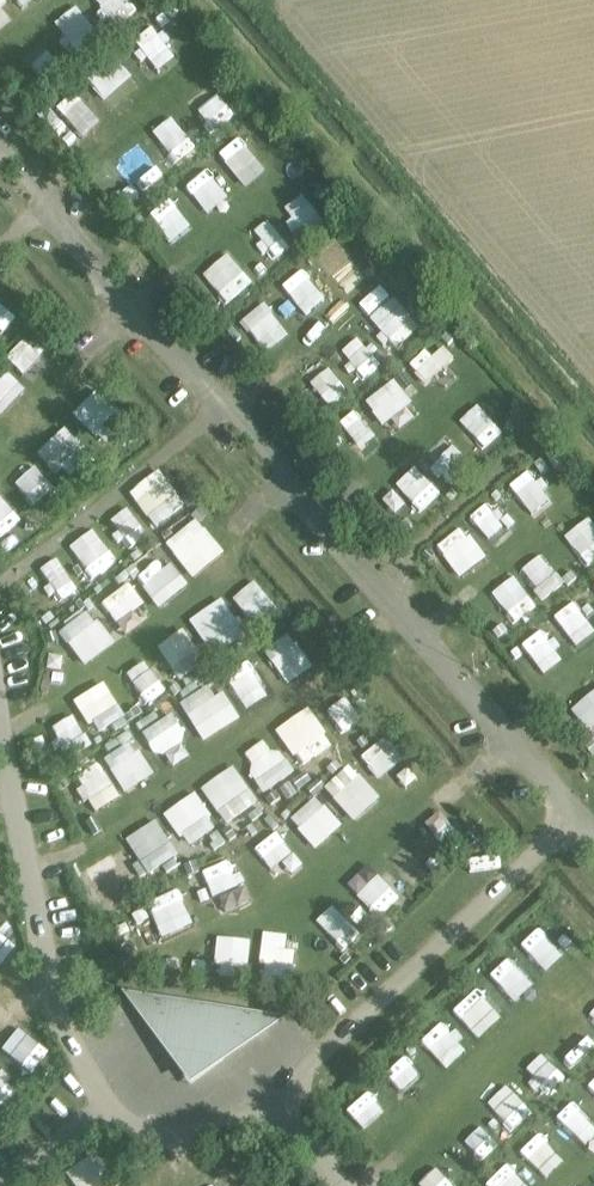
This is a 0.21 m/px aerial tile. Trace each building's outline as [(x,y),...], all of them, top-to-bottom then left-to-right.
[(176,3),(165,13),(171,20),(182,11),(176,3)] [(95,48),(83,57),(87,63),(99,54),(95,48)] [(31,85),(21,92),(28,102),(38,95),(31,85)] [(52,112),(43,121),(49,128),(59,119),(52,112)] [(120,190),(110,198),(119,210),(129,202),(120,190)] [(28,308),(23,313),(33,322),(38,317),(28,308)] [(401,367),(392,374),(399,382),(407,375),(401,367)] [(324,410),(315,418),(322,426),(331,419),(324,410)] [(509,421),(507,433),(516,434),(517,423),(509,421)] [(334,431),(325,439),(333,448),(342,440),(334,431)] [(546,462),(539,468),(547,477),(554,472),(546,462)] [(69,480),(62,486),(67,492),(74,486),(69,480)] [(188,495),(181,500),(187,508),(194,503),(188,495)] [(407,518),(399,524),(405,532),(413,526),(407,518)] [(20,519),(11,528),(17,535),(26,526),(20,519)] [(126,570),(120,575),(129,585),(134,580),(126,570)] [(89,577),(81,583),(85,589),(93,583),(89,577)] [(89,598),(83,602),(89,611),(95,607),(89,598)] [(53,613),(44,620),(51,630),(61,622),(53,613)] [(298,621),(288,628),(295,638),(305,631),(298,621)] [(56,631),(45,635),(48,645),(59,641),(56,631)] [(238,646),(230,652),(235,659),(243,653),(238,646)] [(49,655),(46,669),(61,671),(63,657),(49,655)] [(241,656),(231,662),(235,668),(245,662),(241,656)] [(198,671),(187,678),(191,684),(202,677),(198,671)] [(215,672),(205,680),(210,687),(220,679),(215,672)] [(177,683),(169,688),(175,697),(182,692),(177,683)] [(136,695),(127,699),(132,709),(141,704),(136,695)] [(170,697),(161,704),(167,713),(176,706),(170,697)] [(401,709),(393,713),(397,720),(405,717),(401,709)] [(128,711),(122,715),(127,723),(133,719),(128,711)] [(155,712),(136,725),(140,731),(159,718),(155,712)] [(118,726),(108,732),(112,738),(121,732),(118,726)] [(129,731),(105,746),(108,752),(132,737),(129,731)] [(330,753),(318,761),(322,767),(334,759),(330,753)] [(337,761),(328,769),(334,775),(343,768),(337,761)] [(302,774),(292,781),(297,789),(307,782),(302,774)] [(66,776),(58,781),(62,788),(70,784),(66,776)] [(290,784),(281,790),(286,798),(296,792),(290,784)] [(260,808),(249,816),(255,824),(266,816),(260,808)] [(289,809),(281,815),(286,821),(294,815),(289,809)] [(271,816),(265,820),(274,831),(280,827),(271,816)] [(253,824),(247,829),(253,836),(259,832),(253,824)] [(215,842),(211,845),(215,851),(226,844),(218,832),(211,836),(215,842)] [(458,842),(454,846),(461,854),(466,849),(458,842)] [(197,861),(185,865),(189,876),(201,872),(197,861)] [(137,872),(130,876),(135,883),(141,879),(137,872)] [(421,888),(414,895),(419,900),(426,893),(421,888)] [(131,895),(121,900),(126,908),(135,902),(131,895)] [(385,919),(378,926),(386,935),(394,928),(385,919)] [(347,953),(340,960),(345,965),(352,959),(347,953)] [(302,970),(301,982),(309,983),(310,971),(302,970)] [(260,1016),(150,998),(139,1006),(184,1069),(190,1074),(198,1076),(206,1073),(269,1027),(260,1016)] [(571,1063),(566,1067),(573,1075),(578,1071),(571,1063)]
